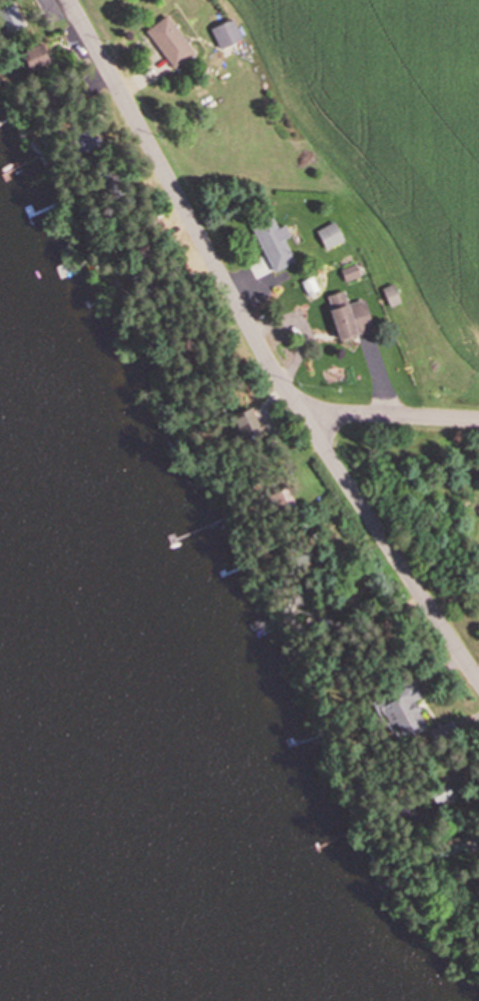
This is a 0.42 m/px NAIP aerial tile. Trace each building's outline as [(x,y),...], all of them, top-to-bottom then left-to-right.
[(8,26),(20,18),(11,4),(0,11),(0,13),(8,26)] [(173,69),(194,54),(165,16),(145,31),(173,69)] [(211,28),(219,49),(241,40),(232,19),(211,28)] [(17,53),(28,76),(50,65),(39,43),(17,53)] [(271,273),(294,263),(284,240),(290,237),(286,226),(277,229),(272,217),(252,226),(271,273)] [(325,250),(342,242),(334,223),(316,231),(325,250)] [(358,278),(355,265),(339,269),(343,282),(358,278)] [(364,300),(347,304),(344,292),(325,297),(338,341),(372,332),(364,300)] [(238,430),(255,424),(250,410),(233,415),(238,430)] [(412,700),(419,696),(410,679),(375,697),(396,736),(423,722),(412,700)] [(429,792),(437,810),(457,801),(450,783),(429,792)] [(401,883),(396,873),(383,879),(388,889),(401,883)]
